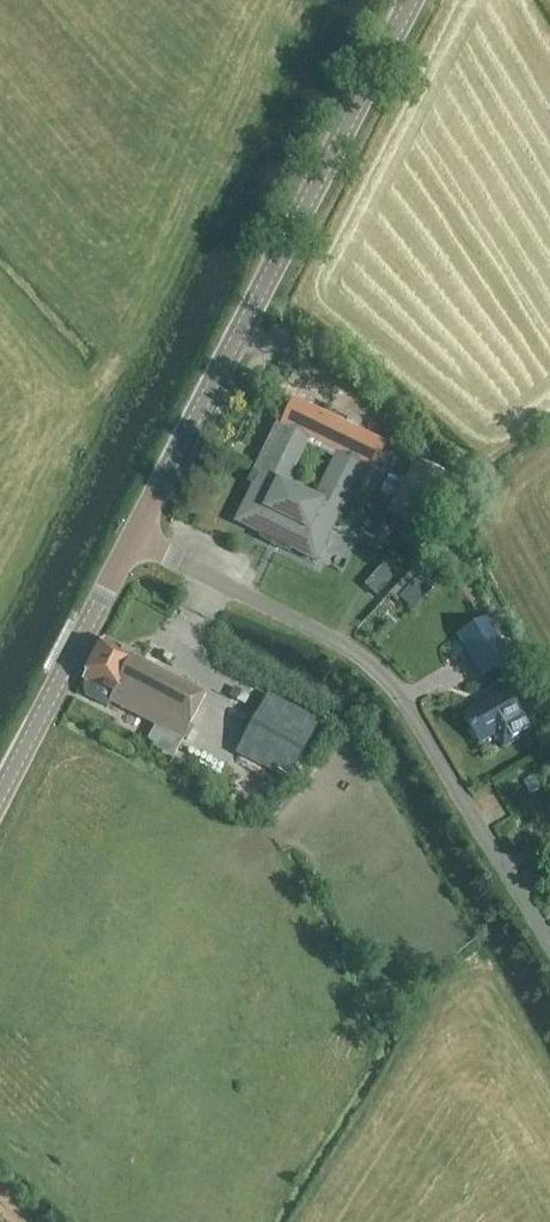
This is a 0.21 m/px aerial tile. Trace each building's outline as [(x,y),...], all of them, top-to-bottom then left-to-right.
[(307,440),(338,455),(321,490),(353,505),(370,470),(372,471),(385,446),(294,401),(281,427),(277,425),(255,470),(280,482),(279,484),(289,488),(295,477),(290,475),(307,440)] [(374,507),(389,514),(430,535),(458,480),(414,458),(403,480),(390,474),(374,507)] [(344,524),(353,505),(321,490),(317,488),(311,499),(289,488),(279,484),(280,482),(255,470),(248,484),(255,487),(244,507),(251,510),(243,526),(262,536),(260,539),(289,553),(291,549),(316,562),(336,520),(344,524)] [(374,507),(361,533),(376,540),(389,514),(374,507)] [(457,636),(482,678),(519,656),(494,614),(457,636)] [(110,703),(153,726),(183,741),(206,698),(133,660),(134,657),(103,641),(83,680),(86,682),(84,687),(83,692),(85,697),(107,708),(110,703)] [(479,745),(495,736),(503,749),(538,729),(525,707),(517,711),(502,686),(484,696),(487,702),(462,716),(479,745)] [(229,765),(281,792),(311,734),(259,707),(229,765)]
